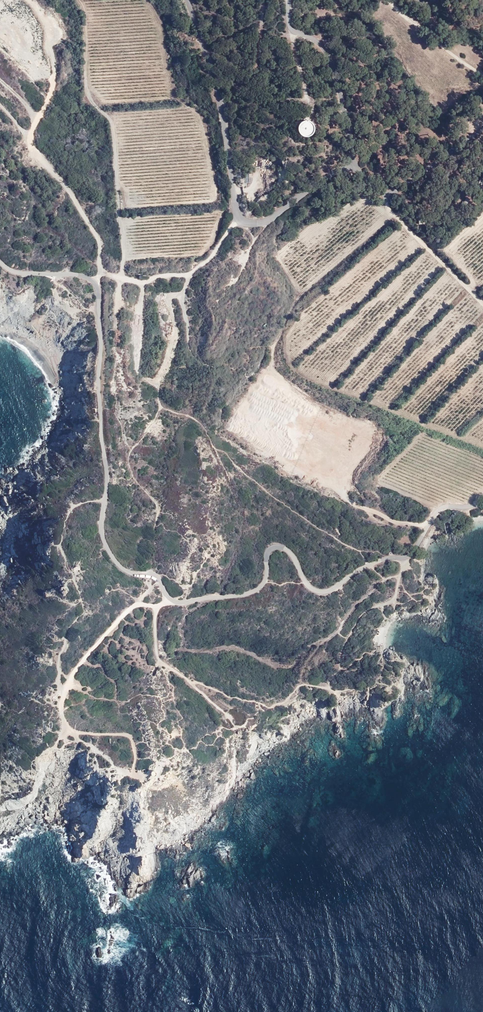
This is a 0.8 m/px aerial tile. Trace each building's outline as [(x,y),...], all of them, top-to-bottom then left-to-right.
[(312,121),(301,122),(302,135),(314,134),(312,121)]
